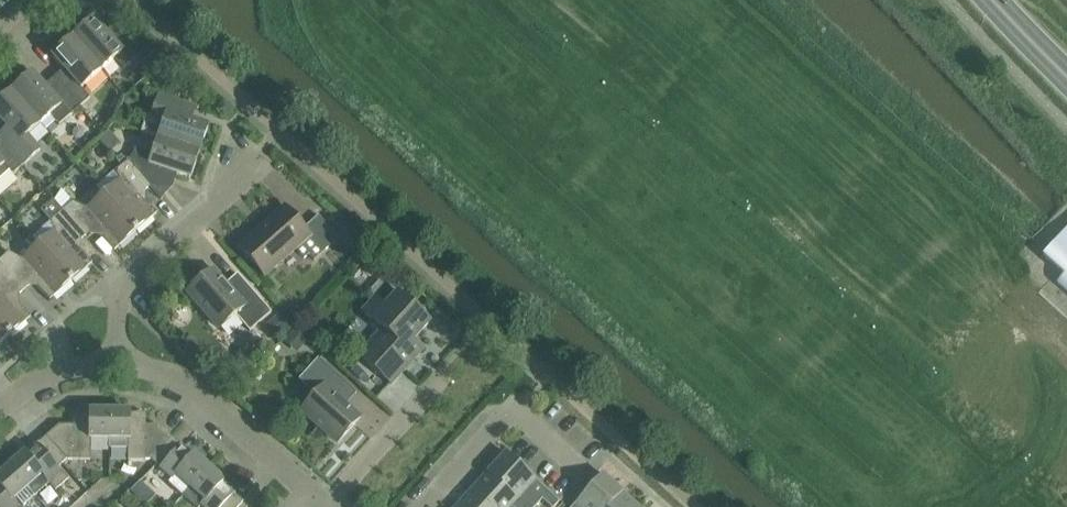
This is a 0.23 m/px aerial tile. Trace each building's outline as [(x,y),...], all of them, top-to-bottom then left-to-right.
[(93,19),(72,37),(101,70),(114,59),(123,69),(141,53),(115,24),(105,32),(93,19)] [(101,70),(72,37),(51,56),(63,69),(53,78),(79,107),(89,98),(81,88),(101,70)] [(32,73),(11,91),(40,124),(51,115),(59,125),(79,107),(53,78),(44,86),(32,73)] [(11,91),(0,100),(0,121),(6,128),(0,133),(0,140),(22,166),(40,150),(27,136),(40,124),(11,91)] [(157,138),(199,152),(208,126),(191,120),(195,108),(158,95),(150,118),(163,122),(157,138)] [(199,152),(157,138),(151,155),(134,149),(132,157),(127,161),(149,186),(153,190),(161,183),(165,170),(190,179),(199,152)] [(0,140),(0,185),(22,166),(0,140)] [(149,186),(127,161),(96,188),(102,194),(135,232),(156,213),(140,194),(149,186)] [(135,232),(102,194),(86,209),(73,201),(62,211),(85,236),(94,228),(114,251),(135,232)] [(41,210),(50,221),(54,230),(37,244),(70,282),(91,263),(75,245),(85,236),(62,211),(52,200),(41,210)] [(304,259),(308,255),(313,261),(339,239),(318,215),(303,228),(284,207),(238,247),(264,276),(295,249),(304,259)] [(1045,252),(1043,255),(1064,275),(1057,283),(1066,292),(1066,228),(1045,252)] [(0,259),(0,264),(23,290),(33,282),(49,301),(70,282),(37,244),(21,259),(8,252),(0,259)] [(9,336),(30,317),(14,299),(23,290),(0,264),(0,326),(9,336)] [(187,291),(219,329),(235,315),(249,332),(271,313),(242,280),(230,290),(212,269),(187,291)] [(382,329),(358,355),(391,385),(415,358),(405,349),(429,323),(396,293),(384,307),(374,298),(362,311),(382,329)] [(0,326),(0,344),(9,336),(0,326)] [(339,400),(350,388),(318,359),(298,380),(315,395),(301,410),(337,443),(360,418),(339,400)] [(109,439),(109,411),(88,411),(88,413),(73,413),(73,425),(59,425),(46,437),(67,460),(90,460),(90,439),(109,439)] [(109,411),(109,439),(109,448),(127,449),(127,460),(151,461),(171,438),(158,426),(145,426),(145,414),(130,414),(130,411),(109,411)] [(67,460),(46,437),(26,454),(24,452),(8,466),(27,488),(34,496),(48,483),(55,491),(68,479),(58,468),(67,460)] [(171,438),(151,461),(170,478),(166,482),(183,496),(209,468),(193,453),(191,455),(171,438)] [(548,492),(505,452),(487,472),(526,506),(535,506),(541,500),(549,506),(554,506),(559,501),(548,492)] [(8,466),(0,474),(0,506),(19,506),(13,500),(27,488),(8,466)] [(209,468),(183,496),(194,506),(200,506),(201,506),(202,506),(238,506),(243,502),(222,484),(224,482),(209,468)] [(487,472),(469,492),(486,506),(526,506),(487,472)] [(571,506),(607,506),(621,492),(602,474),(571,506)] [(469,492),(455,506),(486,506),(469,492)] [(621,492),(607,506),(638,506),(621,492)]
